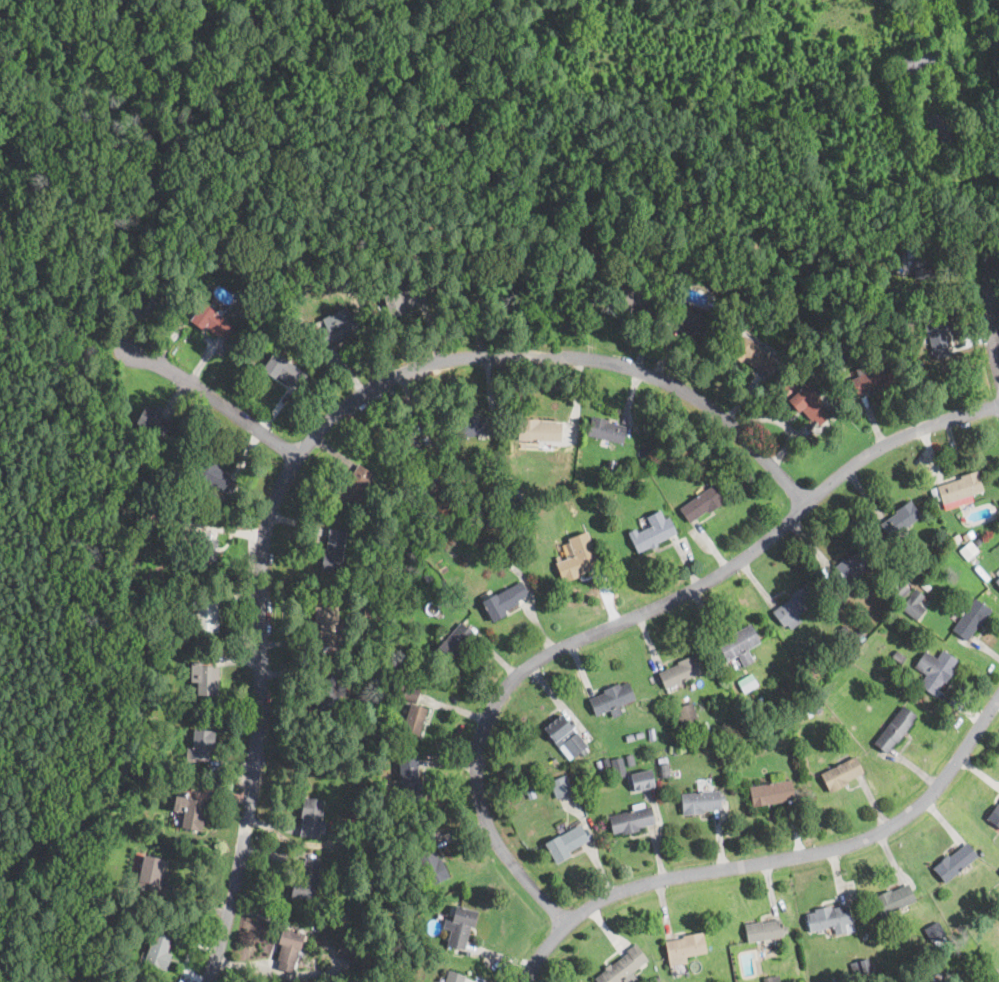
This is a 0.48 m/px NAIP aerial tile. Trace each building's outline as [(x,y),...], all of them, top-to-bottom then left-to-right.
[(910,8),(905,0),(916,0),(918,3),(910,8)] [(998,141),(987,146),(981,130),(992,126),(998,141)] [(932,239),(931,248),(931,257),(935,257),(935,278),(913,278),(913,258),(905,258),(906,242),(913,242),(913,239),(932,239)] [(484,293),(476,293),(476,269),(484,269),(484,293)] [(868,284),(861,285),(860,273),(868,273),(868,284)] [(213,286),(208,293),(202,289),(206,282),(213,286)] [(404,313),(390,317),(383,296),(420,284),(425,299),(419,301),(420,305),(403,310),(404,313)] [(658,295),(655,311),(647,309),(647,311),(631,308),(630,312),(615,308),(619,286),(658,295)] [(234,325),(227,336),(225,338),(219,334),(218,336),(204,326),(202,329),(189,320),(202,301),(234,325)] [(719,323),(711,341),(691,332),(692,330),(672,321),(679,305),(719,323)] [(347,307),(351,315),(353,314),(362,332),(343,341),(342,339),(323,348),(315,332),(335,323),(332,315),(347,307)] [(913,324),(905,325),(904,313),(912,312),(913,324)] [(949,355),(933,359),(923,319),(944,314),(948,330),(945,331),(949,346),(947,347),(949,355)] [(743,336),(755,344),(757,341),(766,347),(763,351),(775,360),(766,373),(759,367),(757,369),(745,361),(743,364),(730,355),(743,336)] [(308,374),(299,387),(292,383),(291,384),(277,376),(275,379),(262,370),(274,352),(308,374)] [(846,365),(839,368),(836,361),(843,358),(846,365)] [(889,363),(896,378),(890,381),(891,384),(878,389),(877,387),(858,396),(851,380),(863,374),(861,370),(867,368),(869,372),(889,363)] [(801,379),(796,384),(791,379),(796,373),(801,379)] [(823,404),(829,411),(831,413),(819,425),(814,419),(812,421),(801,409),(798,412),(786,400),(803,384),(823,404)] [(172,423),(164,438),(135,423),(145,405),(161,414),(159,416),(172,423)] [(480,413),(480,417),(497,415),(499,432),(456,437),(454,419),(463,418),(462,415),(480,413)] [(624,433),(622,443),(586,435),(591,415),(608,419),(608,422),(625,426),(624,433)] [(560,435),(560,442),(517,440),(518,418),(539,419),(539,421),(561,423),(560,435)] [(412,437),(414,440),(417,438),(422,445),(414,451),(418,457),(404,466),(389,444),(408,432),(412,437)] [(675,453),(670,459),(664,455),(669,448),(675,453)] [(234,486),(230,494),(194,477),(204,456),(219,463),(217,467),(231,474),(230,477),(236,480),(234,486)] [(617,461),(615,472),(605,470),(608,459),(617,461)] [(374,473),(351,510),(332,498),(342,483),(345,484),(358,463),(374,473)] [(959,506),(945,510),(938,486),(962,479),(961,476),(977,471),(984,491),(972,495),(974,501),(959,506)] [(526,472),(526,481),(518,481),(518,472),(526,472)] [(631,481),(625,484),(622,477),(628,474),(631,481)] [(621,484),(615,486),(613,478),(619,476),(621,484)] [(713,509),(710,511),(708,512),(707,510),(690,523),(679,508),(713,483),(725,500),(713,509)] [(452,491),(445,498),(440,493),(447,486),(452,491)] [(922,517),(907,527),(911,532),(901,538),(898,534),(890,539),(880,525),(887,520),(889,523),(891,522),(888,518),(897,513),(895,511),(911,500),(922,517)] [(659,510),(664,519),(668,517),(676,533),(638,552),(629,536),(650,526),(646,517),(659,510)] [(496,524),(488,528),(484,520),(493,516),(496,524)] [(346,530),(341,572),(320,570),(322,548),(327,548),(329,528),(346,530)] [(215,551),(213,566),(194,564),(198,531),(212,532),(211,539),(217,540),(215,551)] [(583,575),(561,582),(554,562),(573,555),(567,538),(587,531),(599,566),(582,572),(583,575)] [(960,539),(953,543),(950,538),(957,534),(960,539)] [(984,538),(978,544),(975,540),(980,534),(984,538)] [(997,538),(998,541),(998,543),(992,548),(989,544),(997,538)] [(967,560),(959,550),(971,540),(979,549),(967,560)] [(859,550),(871,565),(841,590),(830,576),(837,571),(834,568),(843,561),(844,562),(859,550)] [(919,563),(926,570),(924,572),(925,573),(916,582),(907,573),(916,564),(917,565),(919,563)] [(433,579),(428,583),(423,577),(429,573),(433,579)] [(506,615),(493,622),(482,602),(521,580),(528,594),(517,600),(519,603),(504,611),(506,615)] [(931,585),(927,590),(921,585),(925,580),(931,585)] [(911,591),(903,598),(900,595),(899,597),(892,590),(902,581),(911,591)] [(801,620),(790,629),(786,623),(783,626),(772,611),(791,596),(789,593),(804,582),(817,600),(798,615),(801,620)] [(925,608),(916,620),(900,608),(915,588),(924,595),(918,603),(925,608)] [(982,624),(980,626),(980,627),(977,625),(966,640),(952,630),(974,598),(992,610),(982,624)] [(214,605),(214,615),(217,615),(218,632),(197,632),(197,603),(214,603),(214,605)] [(336,606),(338,646),(322,646),(322,639),(318,639),(318,622),(314,622),(313,607),(336,606)] [(373,615),(363,615),(363,606),(373,606),(373,615)] [(461,655),(450,667),(433,652),(460,622),(474,634),(458,652),(461,655)] [(749,650),(755,661),(744,667),(738,656),(727,662),(717,643),(751,624),(762,643),(749,650)] [(852,634),(844,640),(836,630),(844,624),(852,634)] [(865,633),(858,638),(854,633),(861,628),(865,633)] [(906,648),(904,652),(898,648),(901,644),(906,648)] [(906,656),(901,664),(891,657),(896,649),(906,656)] [(943,650),(957,660),(952,667),(955,669),(945,683),(943,681),(935,695),(919,685),(926,674),(915,667),(925,651),(937,659),(943,650)] [(668,688),(664,689),(657,673),(677,664),(676,662),(679,660),(696,653),(704,671),(668,688)] [(134,667),(127,668),(126,656),(133,656),(134,667)] [(401,662),(398,669),(388,666),(390,659),(401,662)] [(816,673),(809,677),(802,665),(809,661),(816,673)] [(218,679),(218,695),(197,695),(197,682),(191,682),(191,662),(202,662),(202,666),(216,666),(215,679),(218,679)] [(851,673),(844,680),(839,674),(845,668),(851,673)] [(337,670),(337,685),(345,685),(344,699),(340,699),(339,712),(314,711),(314,694),(318,694),(319,677),(321,677),(321,670),(337,670)] [(758,686),(744,694),(736,681),(750,672),(758,686)] [(627,682),(634,699),(618,705),(621,714),(611,718),(608,710),(595,715),(588,698),(603,692),(602,689),(618,682),(619,685),(627,682)] [(419,692),(416,701),(395,694),(398,683),(419,690),(419,692)] [(822,709),(815,713),(810,704),(817,700),(822,709)] [(701,726),(683,732),(675,708),(692,702),(701,726)] [(423,721),(418,736),(400,730),(409,703),(427,709),(423,721)] [(904,734),(897,743),(895,741),(886,753),(872,743),(902,705),(916,716),(911,722),(912,723),(904,734)] [(815,714),(808,718),(805,712),(812,709),(815,714)] [(562,714),(568,722),(571,719),(576,726),(574,728),(588,746),(585,749),(588,752),(582,757),(579,753),(569,760),(544,729),(562,714)] [(216,731),(214,748),(211,748),(210,761),(193,759),(192,763),(185,762),(187,747),(192,748),(195,728),(216,731)] [(644,737),(636,739),(635,733),(643,731),(644,737)] [(349,735),(348,742),(337,740),(338,733),(349,735)] [(635,740),(627,742),(625,735),(633,733),(635,740)] [(625,743),(618,746),(616,738),(623,736),(625,743)] [(636,765),(627,767),(625,757),(634,754),(636,765)] [(848,783),(829,792),(820,774),(855,755),(863,772),(847,781),(848,783)] [(418,767),(419,783),(422,783),(422,801),(400,802),(399,758),(418,757),(418,767)] [(681,778),(673,779),(671,763),(681,762),(682,770),(680,770),(681,778)] [(670,777),(660,778),(658,764),(668,763),(670,777)] [(618,773),(612,775),(610,766),(616,765),(618,773)] [(559,799),(557,800),(549,779),(566,772),(574,793),(559,799)] [(768,804),(752,807),(749,786),(791,779),(794,799),(768,804)] [(655,789),(647,791),(645,783),(653,781),(655,789)] [(700,813),(683,815),(681,795),(720,791),(722,809),(703,811),(703,813),(700,813)] [(318,833),(318,838),(300,835),(302,818),(299,817),(302,796),(324,800),(318,833)] [(204,814),(201,831),(180,827),(186,798),(203,801),(201,814),(204,814)] [(644,801),(645,807),(650,805),(654,823),(638,826),(639,830),(622,834),(622,832),(613,834),(608,815),(632,810),(631,804),(644,801)] [(996,803),(998,805),(998,828),(985,818),(996,803)] [(569,856),(555,864),(544,844),(569,830),(580,824),(589,840),(568,852),(570,855),(569,856)] [(116,836),(115,844),(104,843),(105,833),(117,835),(116,836)] [(430,842),(437,859),(440,857),(449,876),(430,886),(424,872),(419,875),(411,857),(415,855),(413,851),(430,842)] [(977,855),(969,862),(944,883),(931,867),(947,854),(949,856),(966,842),(977,855)] [(160,890),(160,892),(136,887),(143,854),(167,859),(160,890)] [(321,860),(312,900),(290,895),(293,879),(297,880),(301,864),(303,865),(305,857),(321,860)] [(911,891),(914,899),(915,900),(879,917),(871,898),(890,889),(891,891),(907,884),(911,891)] [(478,911),(474,928),(470,927),(464,950),(447,945),(453,922),(451,922),(455,905),(478,911)] [(848,906),(851,923),(845,925),(847,932),(836,935),(834,927),(810,932),(806,914),(816,912),(815,910),(831,906),(832,909),(848,906)] [(352,910),(348,919),(341,917),(344,907),(352,910)] [(780,920),(781,927),(787,926),(788,933),(783,934),(783,936),(747,943),(744,924),(761,921),(762,923),(780,920)] [(934,946),(933,946),(923,929),(938,920),(948,937),(934,946)] [(414,925),(410,935),(403,933),(407,923),(414,925)] [(293,970),(292,973),(277,969),(279,960),(277,960),(281,943),(279,943),(283,927),(303,933),(293,970)] [(670,965),(669,965),(665,941),(682,938),(682,935),(702,931),(706,952),(685,955),(687,962),(670,965)] [(170,960),(166,971),(144,963),(147,954),(154,932),(172,938),(167,953),(172,954),(170,960)] [(356,962),(356,963),(335,955),(342,935),(364,943),(356,962)] [(132,944),(126,957),(116,953),(122,940),(132,944)] [(328,968),(343,975),(355,951),(340,943),(328,968)] [(636,978),(632,981),(624,981),(623,980),(620,981),(597,981),(595,979),(606,970),(605,969),(611,964),(612,966),(628,953),(627,951),(633,946),(636,944),(648,960),(645,962),(640,966),(632,972),(636,978)] [(872,972),(855,977),(851,964),(868,958),(872,972)] [(464,974),(462,981),(444,981),(448,969),(464,974)] [(660,980),(655,981),(652,981),(650,976),(657,973),(660,980)] [(944,976),(946,981),(932,981),(930,975),(938,973),(939,977),(944,976)]
